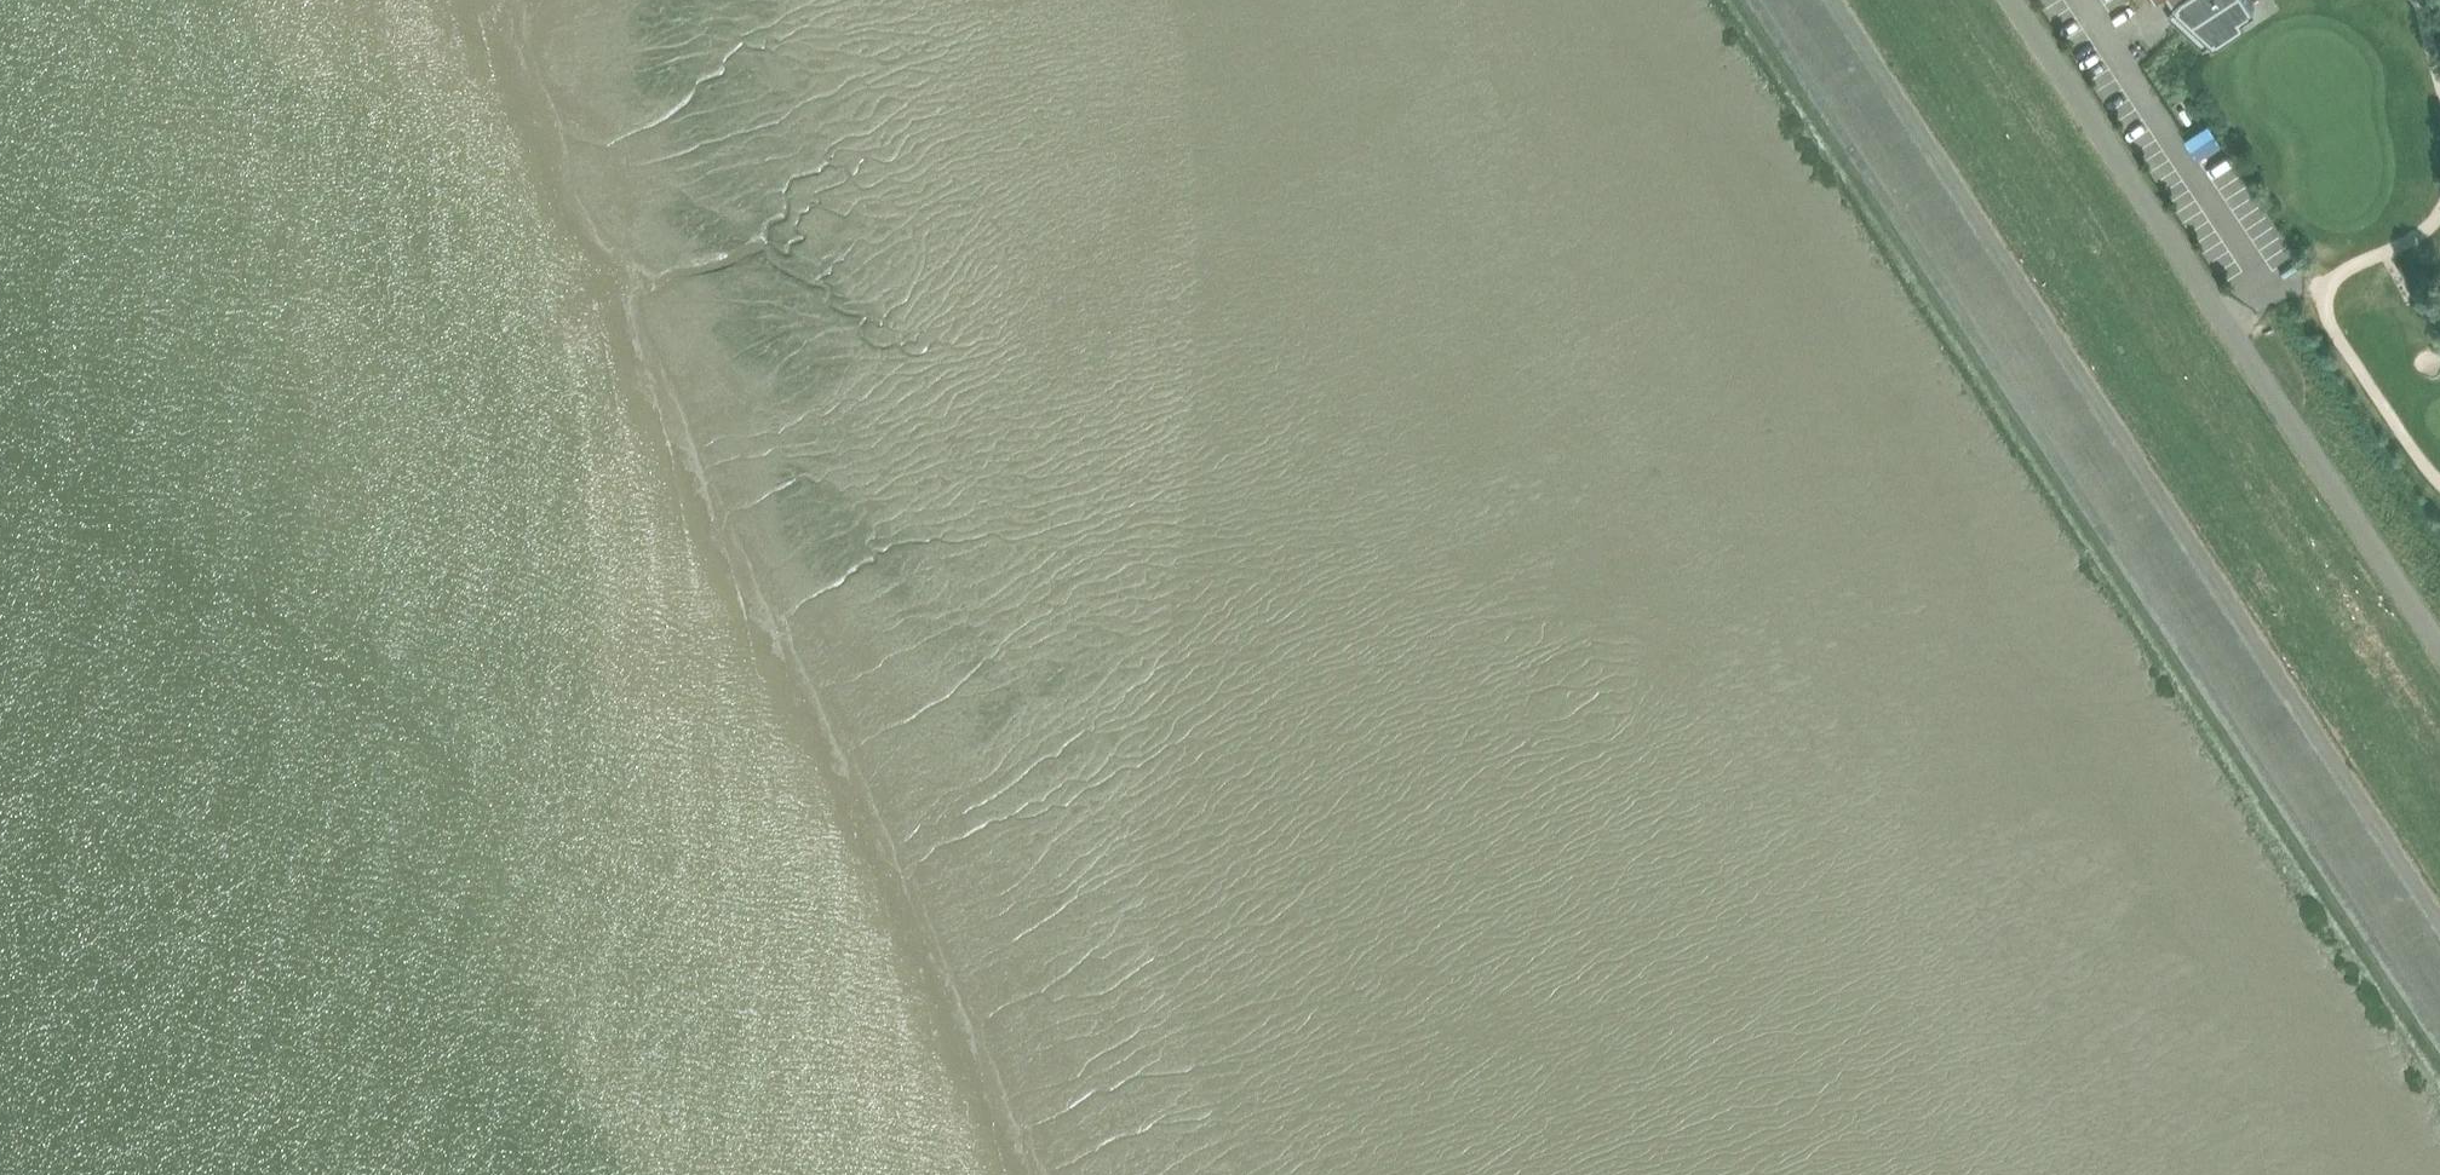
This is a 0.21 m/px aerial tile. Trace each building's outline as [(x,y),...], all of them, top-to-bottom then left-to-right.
[(2201,46),(2213,38),(2211,35),(2228,24),(2230,27),(2255,10),(2248,0),(2183,0),(2168,17),(2188,35),(2201,46)]
